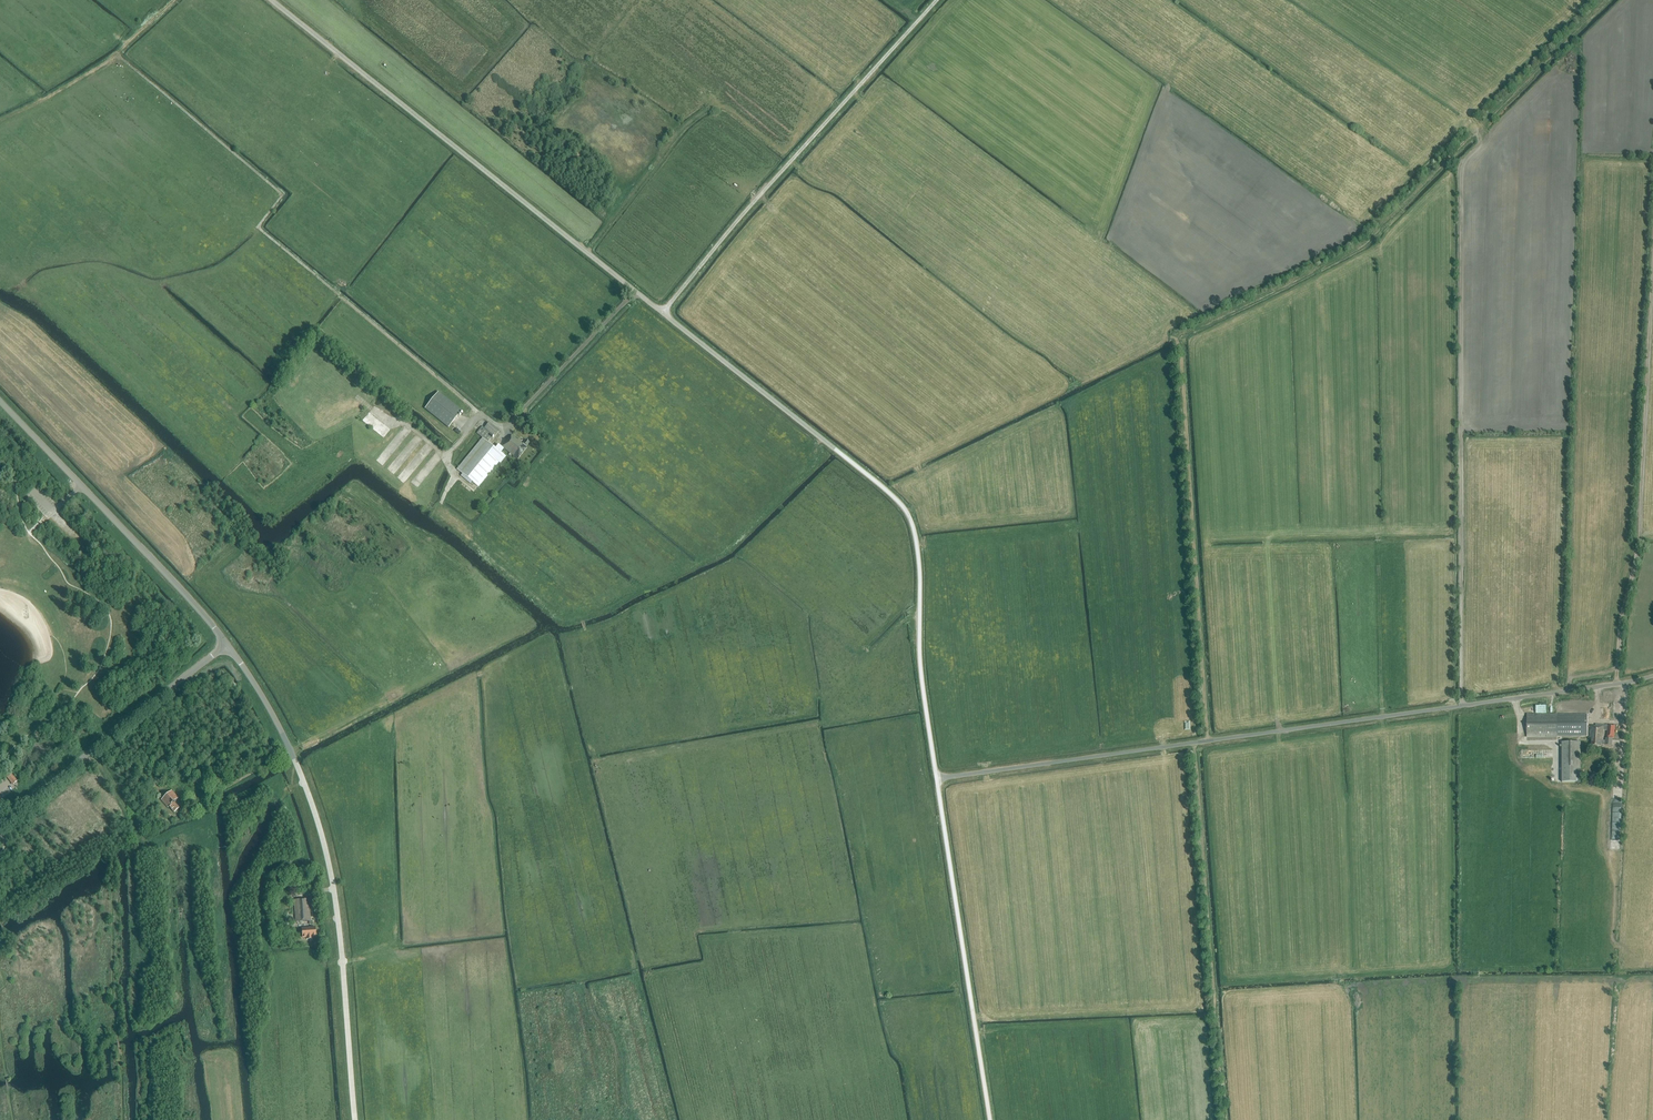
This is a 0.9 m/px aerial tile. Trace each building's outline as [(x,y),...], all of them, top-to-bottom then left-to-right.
[(449,428),(462,412),(463,411),(439,392),(426,409),(449,428)] [(369,412),(363,420),(384,438),(391,429),(369,412)] [(457,470),(479,487),(488,477),(491,480),(500,469),(496,466),(504,456),(501,453),(504,450),(499,446),(496,449),(488,442),(494,436),(495,437),(499,432),(489,423),(485,429),(483,427),(477,434),(483,438),(457,470)] [(509,439),(503,447),(509,453),(512,455),(518,460),(528,448),(513,436),(510,440),(509,439)] [(1601,717),(1609,718),(1610,709),(1602,708),(1601,717)] [(1588,715),(1558,715),(1558,714),(1527,714),(1527,737),(1557,737),(1588,737),(1588,715)] [(1613,738),(1614,726),(1596,724),(1595,726),(1591,726),(1590,740),(1592,740),(1591,746),(1601,747),(1601,745),(1612,746),(1612,739),(1606,739),(1605,741),(1603,741),(1604,731),(1608,731),(1607,737),(1613,738)] [(1581,783),(1581,743),(1562,743),(1562,783),(1581,783)] [(6,776),(13,785),(17,781),(10,772),(6,776)] [(205,783),(200,777),(195,782),(201,787),(205,783)] [(169,807),(174,813),(179,809),(174,803),(178,799),(172,791),(168,795),(166,793),(161,798),(162,799),(162,800),(168,808),(169,807)] [(1611,826),(1611,841),(1619,841),(1620,826),(1611,826)] [(294,901),(296,922),(311,921),(309,900),(294,901)] [(312,937),(315,936),(315,928),(302,929),(303,937),(306,937),(307,939),(312,939),(312,937)]
